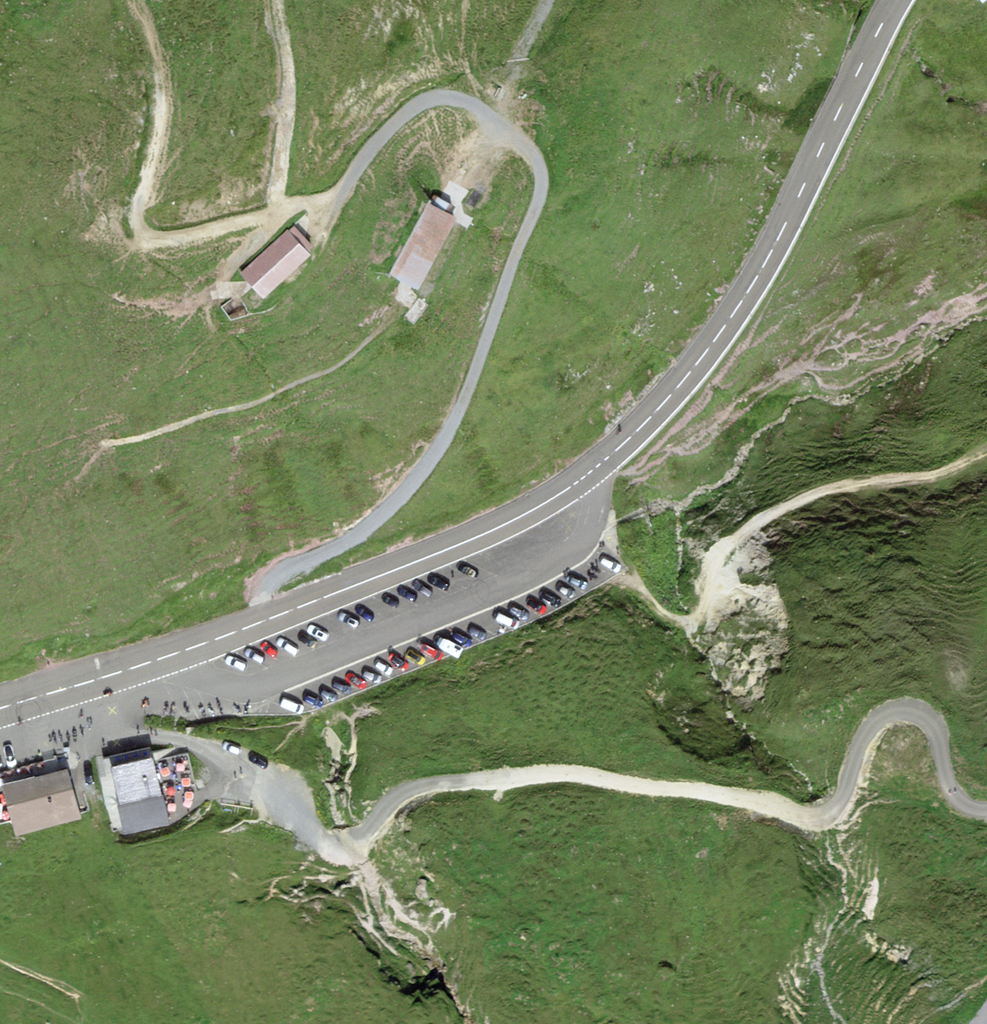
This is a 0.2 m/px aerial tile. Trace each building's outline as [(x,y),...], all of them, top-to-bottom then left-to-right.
[(416,289),(452,218),(425,205),(388,276),(416,289)] [(309,252),(289,231),(243,273),(262,294),(309,252)] [(125,833),(169,823),(161,791),(157,773),(154,759),(153,755),(110,766),(125,833)] [(49,767),(0,781),(2,789),(11,819),(15,833),(78,815),(63,763),(54,765),(49,767)]
